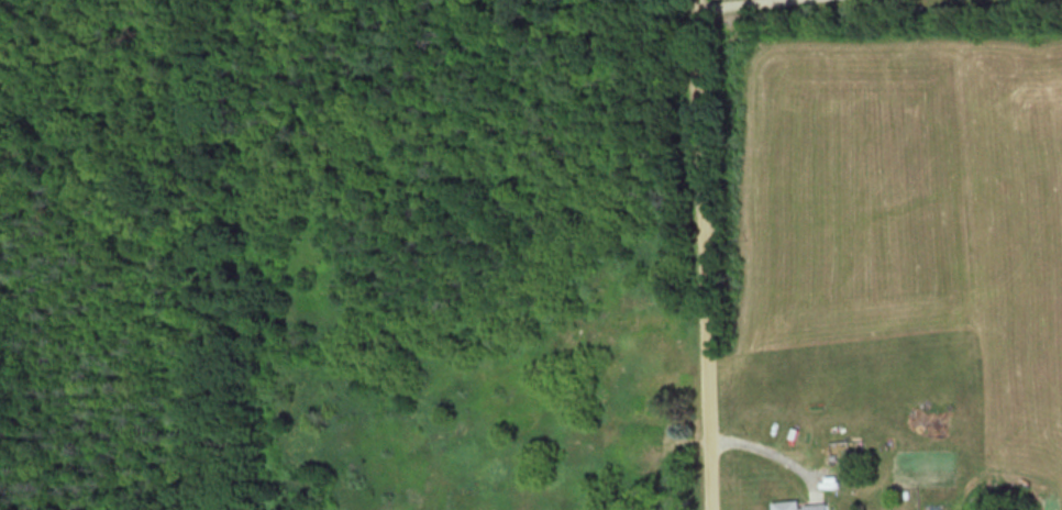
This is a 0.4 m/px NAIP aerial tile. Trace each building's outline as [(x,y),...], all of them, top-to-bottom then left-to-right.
[(832,503),(803,505),(803,501),(776,502),(777,509),(833,509),(832,503)]
